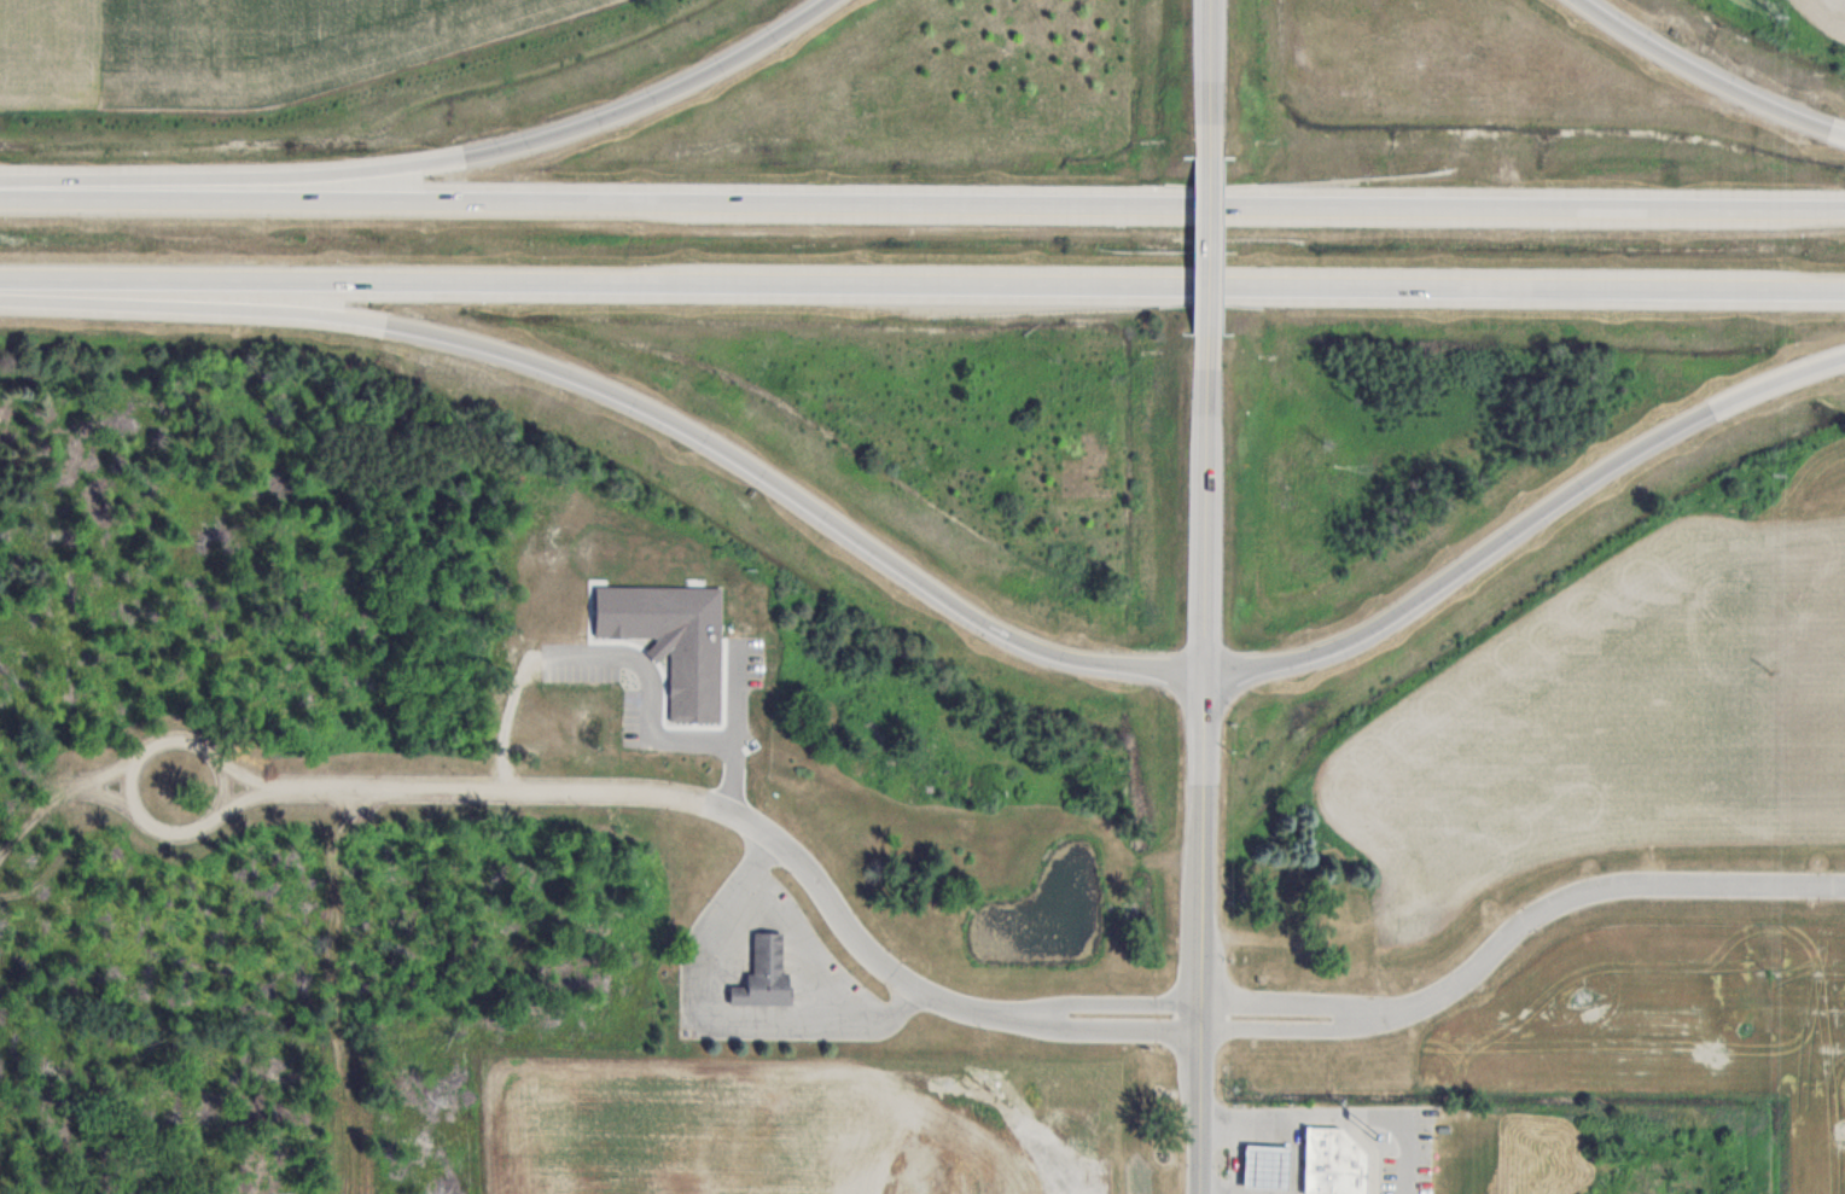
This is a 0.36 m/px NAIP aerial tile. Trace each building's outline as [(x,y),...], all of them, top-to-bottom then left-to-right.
[(752,932),(781,932),(781,972),(787,972),(787,988),(792,988),(792,1003),(729,1003),(729,985),(746,985),(746,973),(751,973),(752,932)] [(1343,1126),(1304,1125),(1304,1193),(1328,1193),(1366,1193),(1366,1155),(1343,1126)] [(1244,1145),(1288,1146),(1286,1188),(1241,1186),(1244,1145)]
